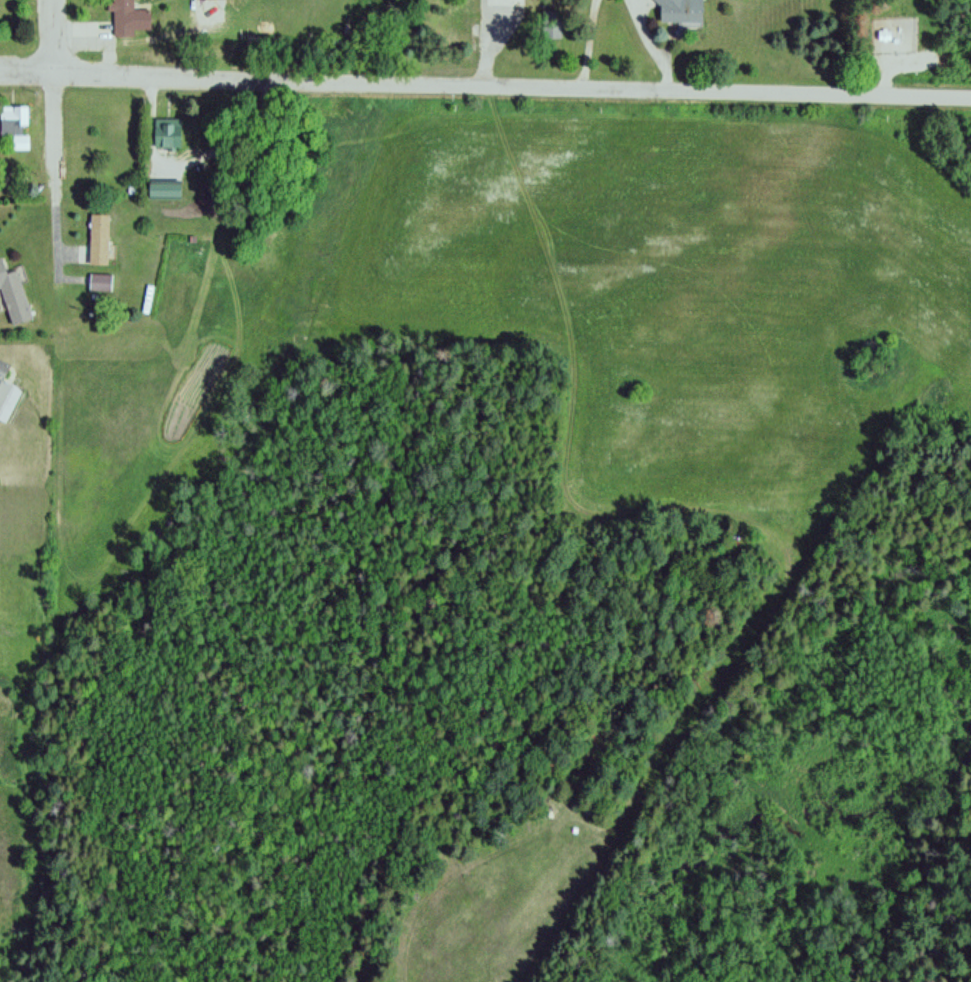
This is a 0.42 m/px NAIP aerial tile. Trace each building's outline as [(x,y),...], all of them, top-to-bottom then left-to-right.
[(133,11),(133,0),(113,0),(113,3),(108,3),(108,13),(112,13),(113,37),(134,37),(134,31),(150,31),(150,10),(133,11)] [(660,25),(702,24),(702,0),(659,0),(660,25)] [(561,14),(544,14),(544,40),(561,40),(561,14)] [(893,41),(892,31),(878,31),(878,42),(893,41)] [(13,129),(13,145),(30,144),(29,99),(0,100),(0,129),(13,129)] [(155,109),(156,139),(183,139),(183,109),(155,109)] [(91,206),(90,254),(110,254),(109,206),(91,206)] [(13,316),(33,307),(16,261),(9,263),(3,248),(0,249),(0,278),(13,316)] [(91,265),(91,283),(114,283),(114,266),(91,265)] [(89,293),(109,293),(109,276),(89,276),(89,293)] [(14,374),(4,369),(11,355),(0,350),(0,401),(14,374)] [(4,422),(18,391),(1,383),(9,367),(0,363),(0,420),(4,422)]
